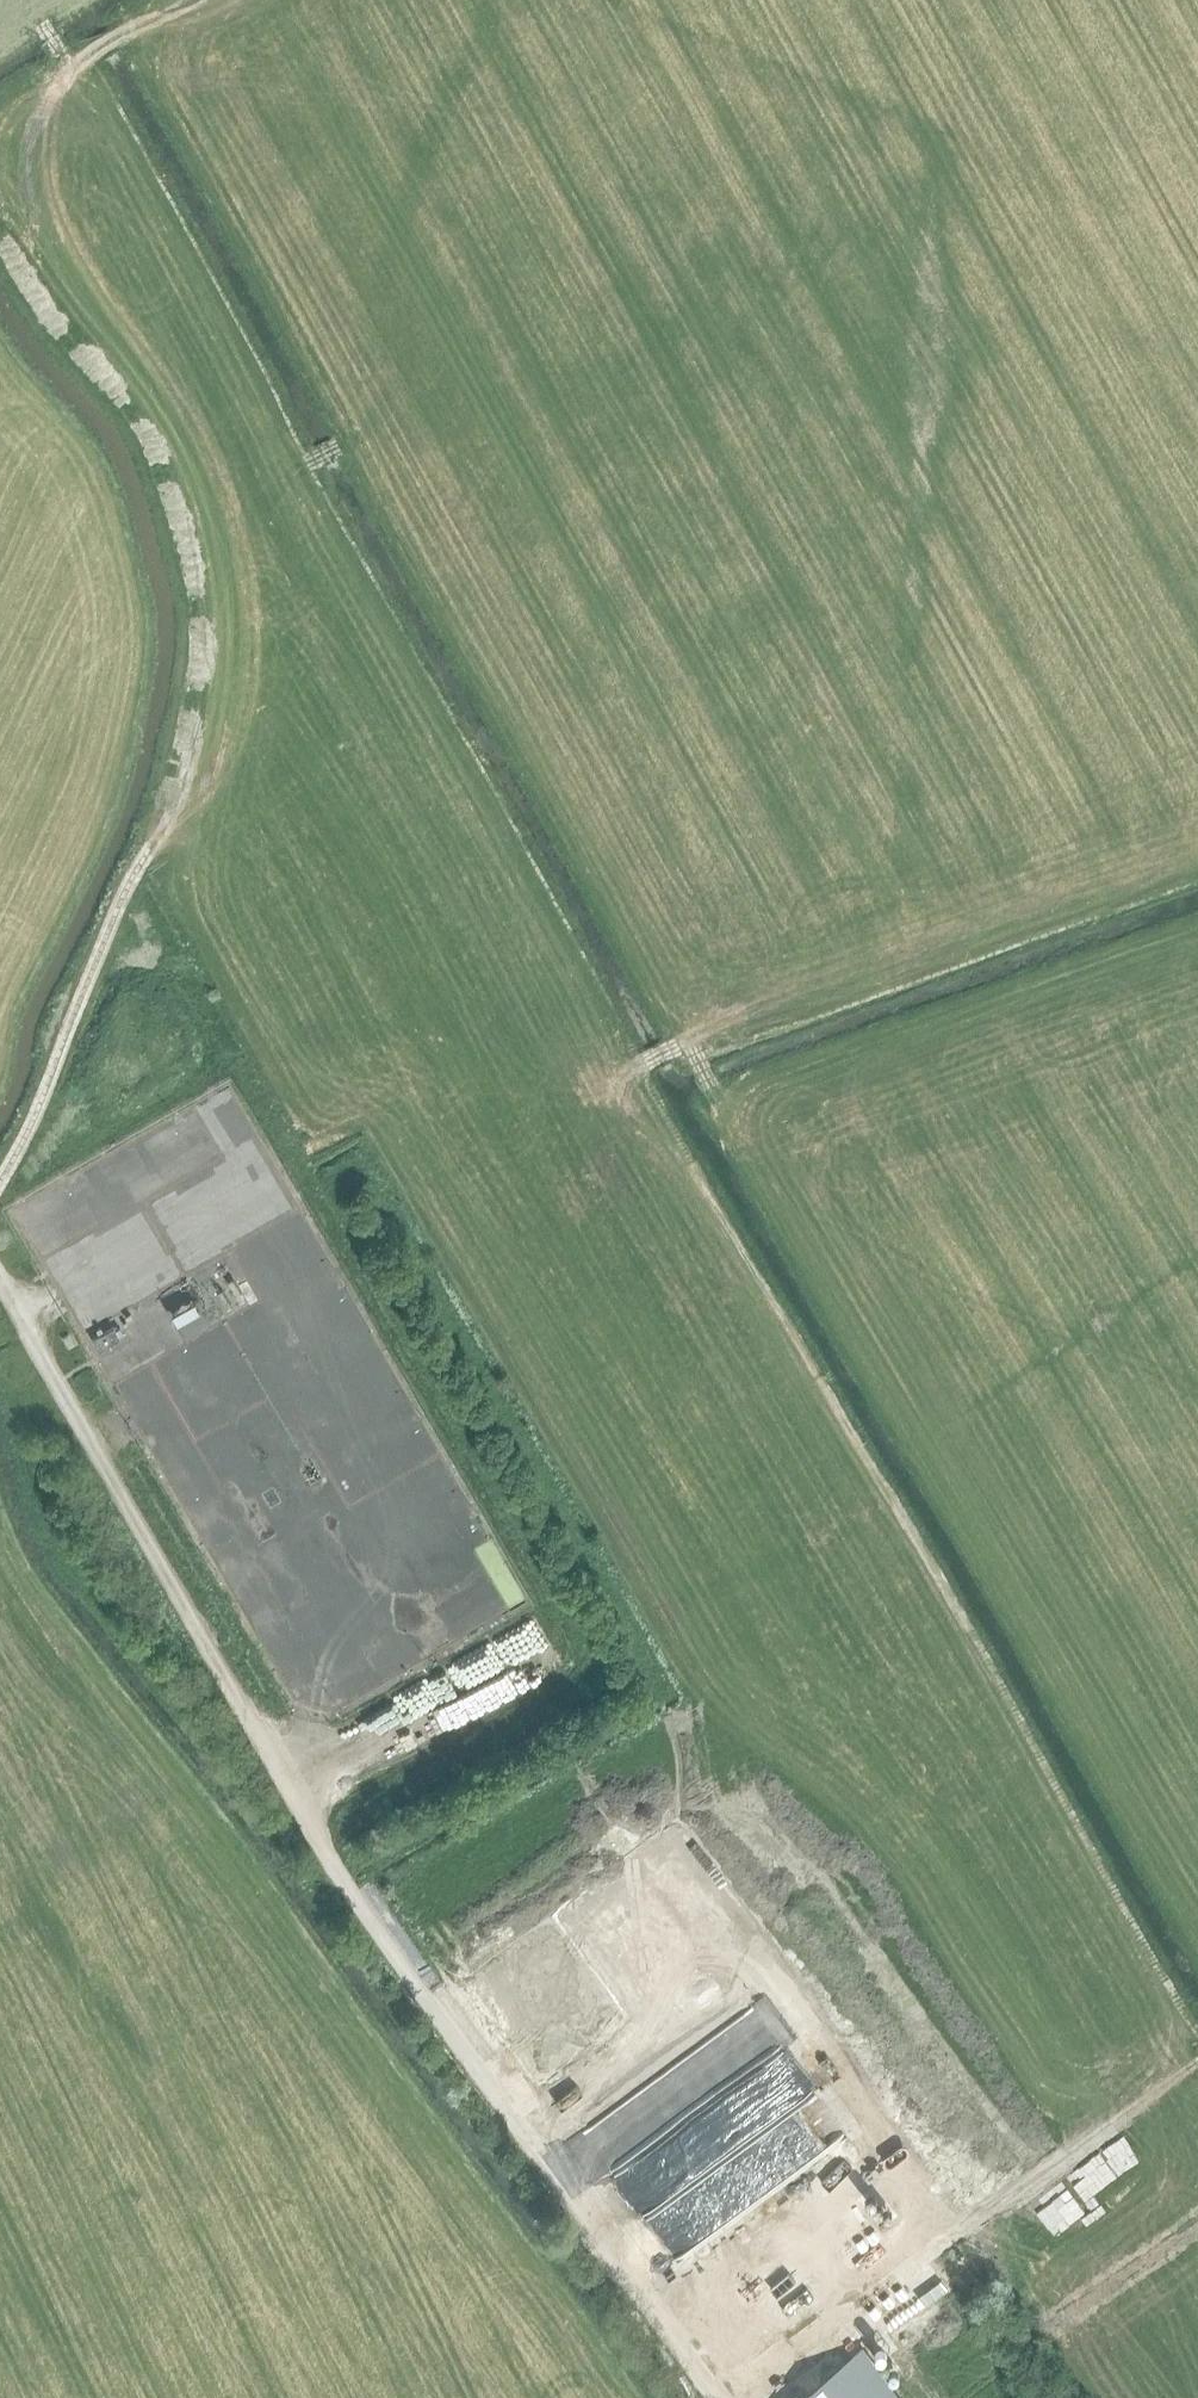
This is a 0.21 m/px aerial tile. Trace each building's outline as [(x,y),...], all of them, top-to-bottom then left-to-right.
[(175,1319),(198,1307),(193,1297),(169,1309),(175,1319)] [(114,1327),(92,1339),(98,1350),(120,1338),(114,1327)] [(61,1335),(67,1346),(73,1342),(67,1332),(61,1335)] [(579,2149),(598,2177),(635,2151),(616,2123),(579,2149)] [(808,2174),(865,2252),(905,2223),(847,2145),(808,2174)] [(732,2349),(791,2306),(734,2228),(675,2271),(732,2349)] [(882,2332),(919,2312),(906,2289),(869,2309),(882,2332)] [(862,2349),(794,2397),(897,2397),(862,2349)]
